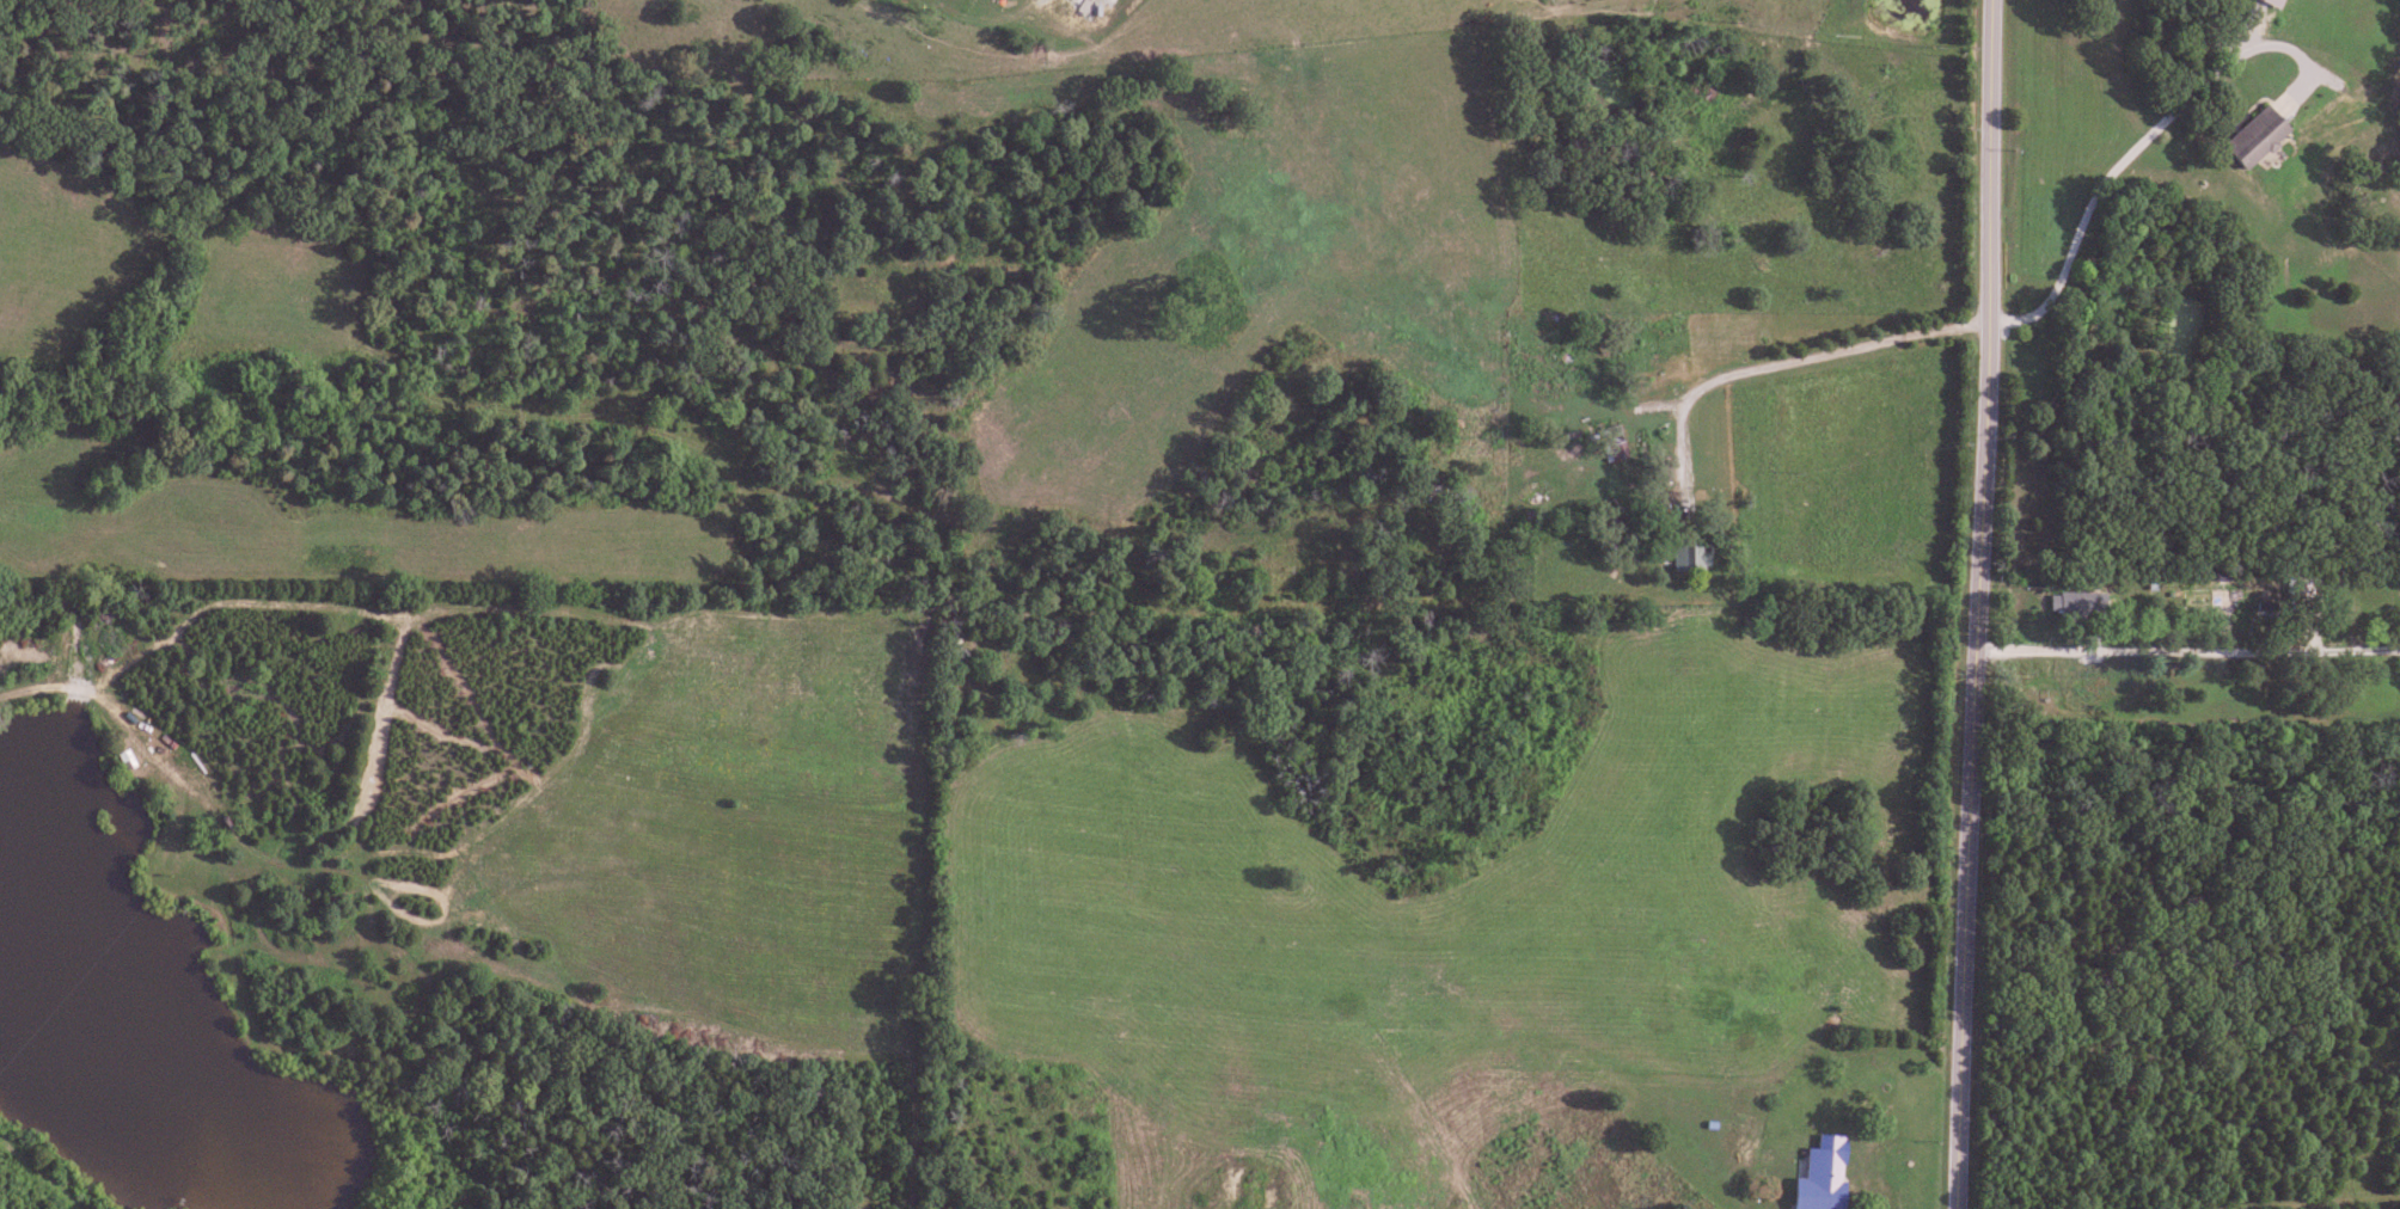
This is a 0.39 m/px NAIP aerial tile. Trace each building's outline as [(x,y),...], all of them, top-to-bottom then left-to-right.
[(2216,590),(2178,590),(2178,609),(2216,609),(2216,590)] [(2049,613),(2106,613),(2106,593),(2049,593),(2049,613)] [(1837,1136),(1809,1136),(1809,1184),(1837,1184),(1837,1136)]
